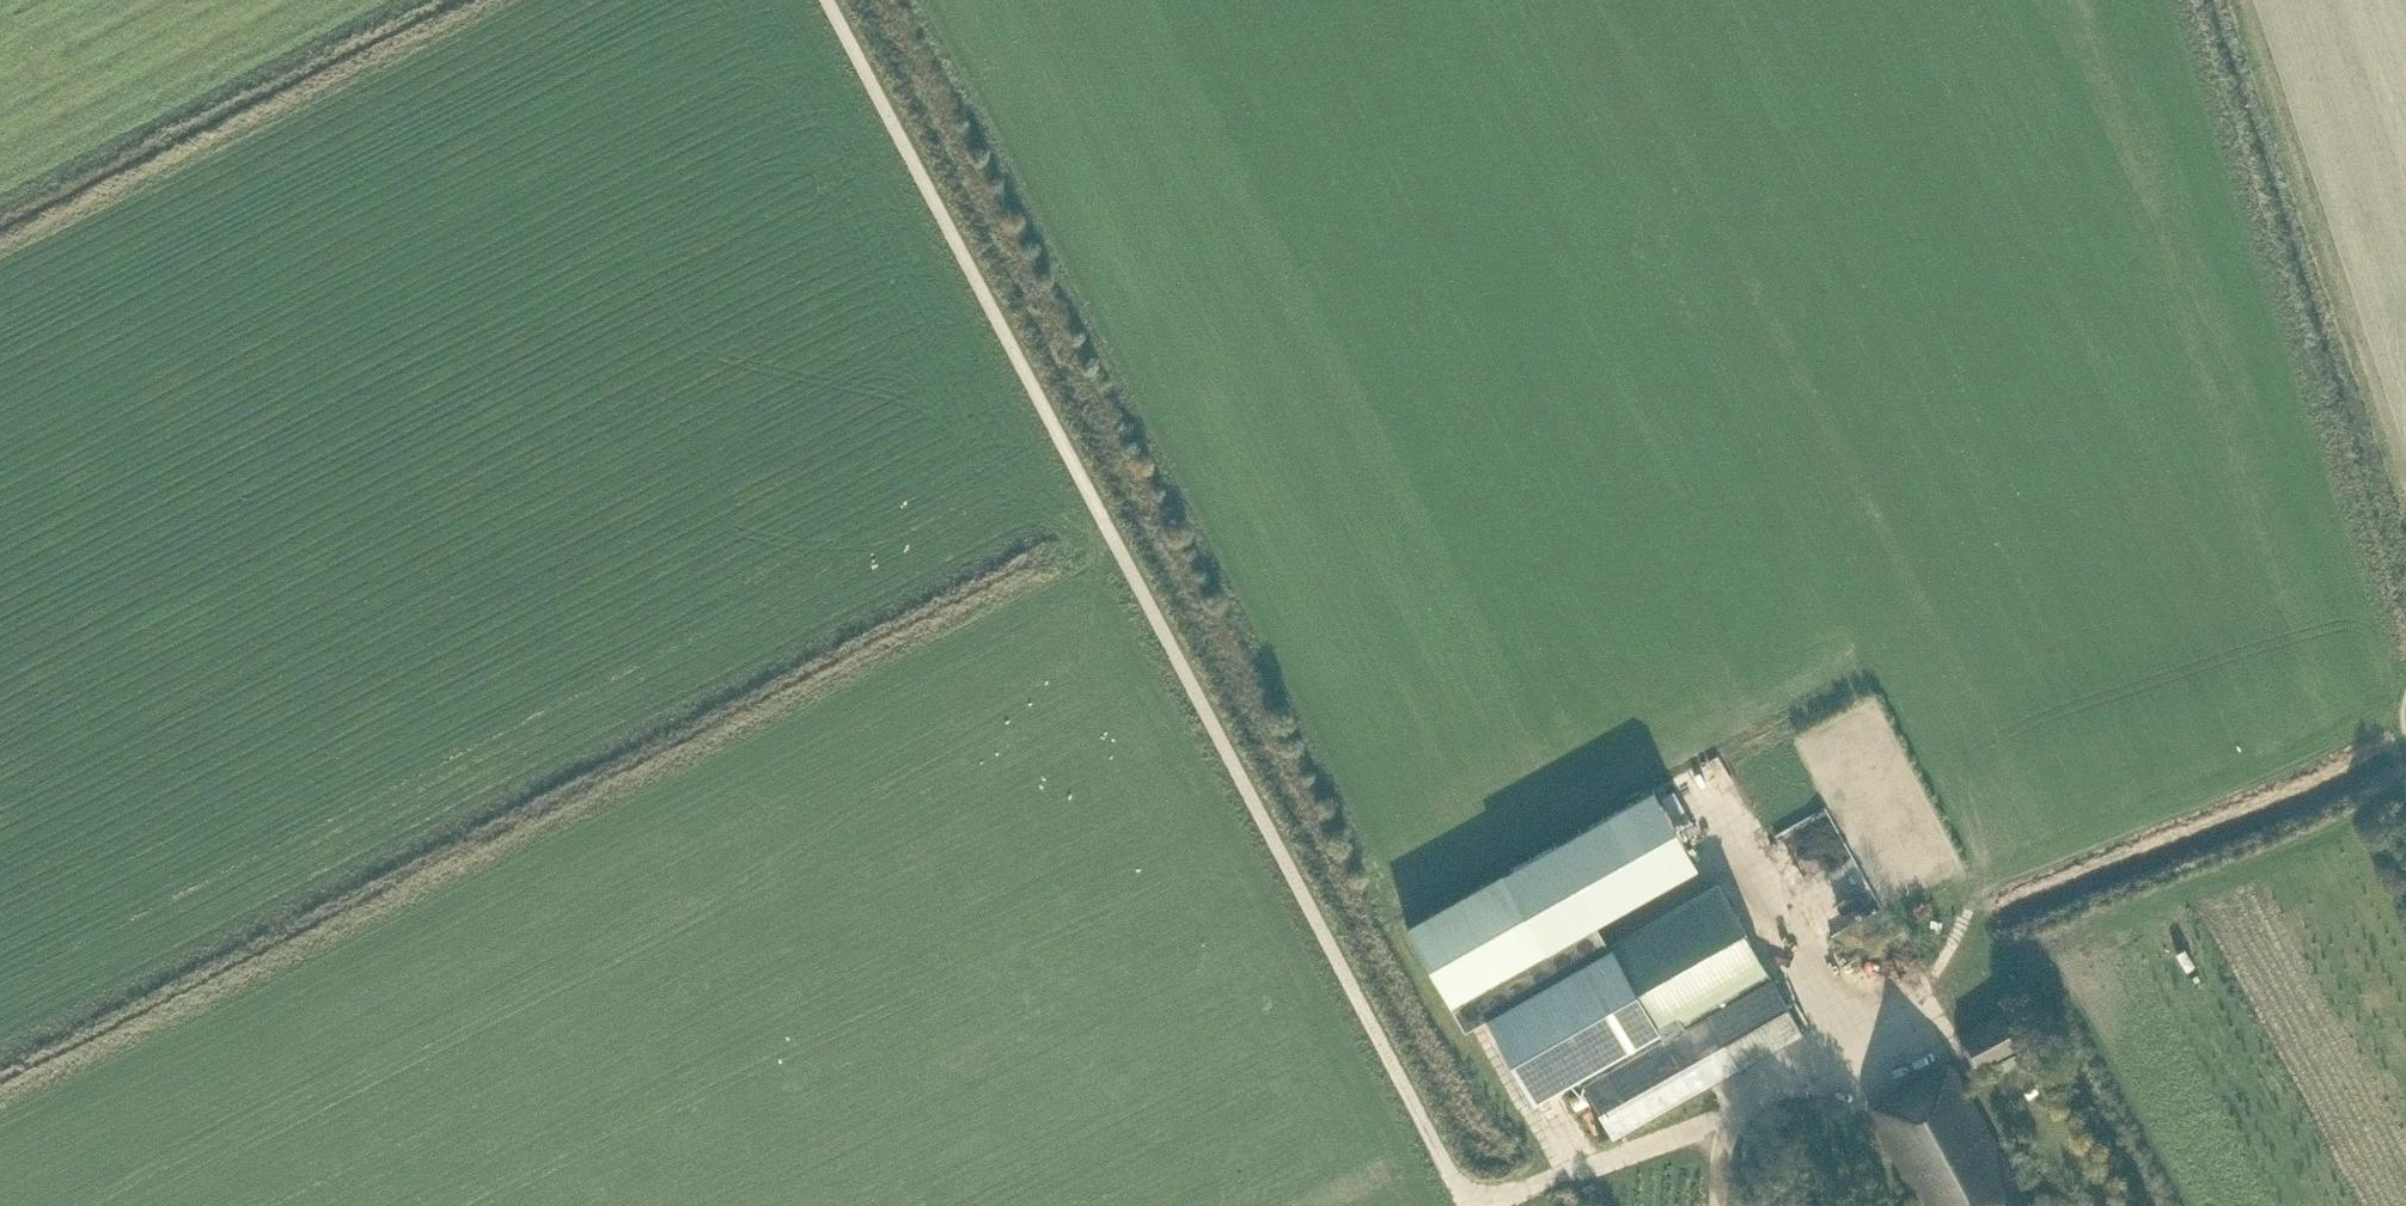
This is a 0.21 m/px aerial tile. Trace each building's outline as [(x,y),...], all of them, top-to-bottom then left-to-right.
[(1607,946),(1594,921),(1548,947),(1505,870),(1406,925),(1462,1027),(1486,1014),(1607,946)] [(1607,946),(1486,1014),(1533,1099),(1657,1029),(1662,1037),(1581,1083),(1612,1137),(1800,1031),(1717,884),(1607,946)] [(1976,1069),(2020,1045),(2002,1013),(1958,1037),(1976,1069)] [(2014,1053),(1994,1064),(1999,1073),(2019,1062),(2014,1053)] [(1961,1065),(1953,1069),(1950,1063),(1868,1108),(1914,1193),(1921,1205),(2028,1205),(1961,1083),(1969,1079),(1961,1065)]
